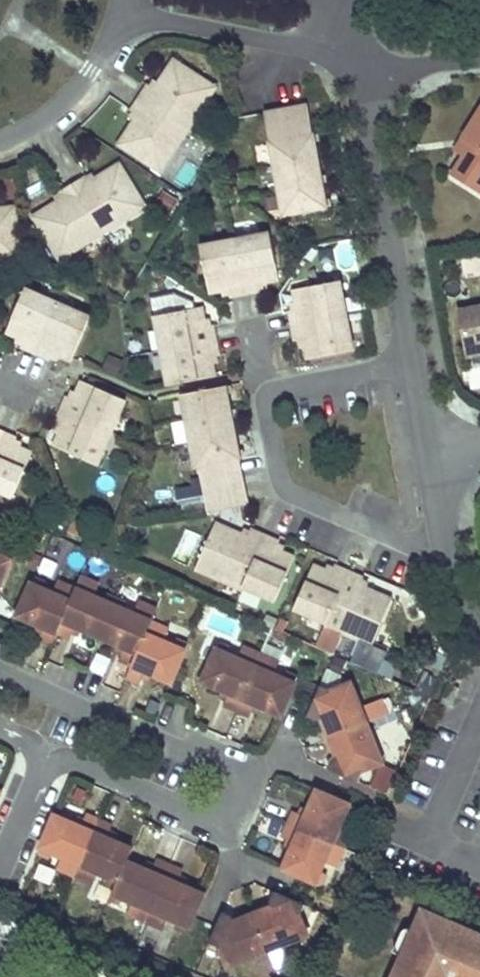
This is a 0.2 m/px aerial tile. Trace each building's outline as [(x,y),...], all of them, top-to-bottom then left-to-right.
[(142,99),(189,130),(217,87),(176,61),(160,86),(156,91),(152,88),(150,87),(142,99)] [(189,130),(142,99),(133,112),(135,113),(140,117),(137,122),(121,146),(161,172),(189,130)] [(263,101),(238,105),(240,117),(265,113),(263,101)] [(312,125),(309,105),(294,108),(280,110),(265,113),(270,143),(275,167),(279,191),(284,216),(328,208),(323,183),(319,159),(312,125)] [(140,117),(135,113),(132,119),(137,122),(140,117)] [(465,138),(473,143),(465,156),(453,175),(479,192),(479,113),(465,138)] [(473,143),(465,138),(456,151),(465,156),(473,143)] [(74,185),(106,239),(152,212),(124,166),(98,181),(93,184),(91,180),(89,176),(74,185)] [(106,239),(74,185),(64,191),(66,195),(69,198),(62,202),(37,218),(65,264),(106,239)] [(21,257),(16,207),(0,209),(0,259),(21,257)] [(235,239),(246,295),(262,292),(262,290),(260,285),(266,283),(280,281),(271,232),(235,239)] [(246,295),(235,239),(202,245),(212,293),(225,291),(232,290),(233,295),(233,298),(246,295)] [(294,326),(349,315),(343,280),(295,290),(298,304),(299,309),(295,310),(291,311),(294,326)] [(37,353),(59,303),(26,289),(8,329),(23,336),(29,339),(26,345),(25,347),(37,353)] [(59,303),(37,353),(52,359),(53,358),(56,351),(62,353),(73,358),(91,317),(59,303)] [(458,311),(466,350),(479,348),(479,307),(458,311)] [(155,318),(161,351),(217,340),(215,329),(213,329),(205,331),(204,324),(201,309),(155,318)] [(349,315),(294,326),(297,339),(300,339),(305,338),(306,345),(309,358),(356,349),(349,315)] [(205,331),(213,329),(212,322),(204,324),(205,331)] [(29,339),(23,336),(20,343),(26,345),(29,339)] [(217,340),(161,351),(168,386),(214,377),(212,365),(211,358),(217,357),(221,356),(217,340)] [(466,350),(467,358),(479,355),(479,348),(466,350)] [(56,351),(53,358),(59,360),(62,353),(56,351)] [(479,387),(479,368),(470,369),(473,388),(479,387)] [(60,410),(112,432),(126,401),(81,382),(75,397),(73,400),(68,398),(66,397),(60,410)] [(206,495),(209,510),(243,504),(240,489),(237,474),(234,461),(242,459),(237,434),(232,410),(228,385),(183,394),(188,419),(192,442),(197,467),(200,466),(203,481),(206,495)] [(112,432),(60,410),(54,424),(57,426),(62,428),(60,432),(53,447),(98,466),(112,432)] [(0,438),(0,493),(13,499),(33,454),(18,448),(13,446),(16,440),(16,438),(3,432),(0,438)] [(242,459),(234,461),(237,474),(240,489),(243,504),(250,503),(247,487),(244,473),(242,459)] [(242,591),(265,535),(252,529),(251,533),(248,538),(243,536),(214,523),(194,570),(242,591)] [(188,532),(178,557),(190,562),(200,537),(188,532)] [(265,535),(242,591),(273,604),(293,557),(283,552),(278,550),(280,545),(281,542),(265,535)] [(13,554),(3,550),(0,556),(0,585),(13,554)] [(326,627),(349,571),(336,566),(335,569),(333,574),(327,571),(314,566),(294,613),(326,627)] [(349,571),(326,627),(317,647),(334,655),(335,656),(344,634),(373,647),(394,600),(366,589),(361,586),(363,581),(364,578),(349,571)] [(76,588),(57,631),(70,637),(71,634),(72,632),(75,624),(80,627),(83,628),(101,636),(117,599),(106,594),(104,600),(94,596),(99,583),(81,576),(76,588)] [(35,579),(19,615),(36,623),(44,626),(42,633),(40,635),(39,639),(52,644),(57,631),(76,588),(58,581),(53,593),(43,589),(45,583),(35,579)] [(117,599),(101,636),(118,643),(119,643),(127,647),(124,654),(123,656),(121,659),(134,665),(153,622),(158,609),(140,601),(135,614),(125,609),(127,603),(117,599)] [(171,630),(153,622),(134,665),(129,677),(141,683),(143,680),(144,676),(147,671),(152,673),(155,674),(172,681),(187,645),(178,640),(175,646),(165,642),(171,630)] [(44,626),(36,623),(33,629),(42,633),(44,626)] [(75,624),(72,632),(77,634),(80,627),(75,624)] [(118,643),(115,650),(124,654),(127,647),(119,643),(118,643)] [(221,644),(205,681),(223,689),(231,692),(227,701),(227,702),(225,705),(238,710),(262,655),(244,647),(239,659),(229,655),(231,649),(221,644)] [(262,655),(238,710),(251,716),(253,713),(253,712),(256,703),(264,707),(265,707),(281,714),(290,693),(297,677),(288,673),(285,679),(275,675),(280,662),(262,655)] [(332,691),(321,686),(314,703),(307,719),(315,722),(320,720),(323,729),(318,731),(326,751),(331,749),(334,757),(329,759),(325,768),(329,770),(355,781),(361,769),(377,763),(347,683),(332,691)] [(231,692),(223,689),(219,697),(227,701),(231,692)] [(256,703),(253,712),(260,715),(264,707),(256,703)] [(323,729),(320,720),(315,722),(318,731),(323,729)] [(290,842),(280,866),(294,871),(318,882),(321,874),(314,870),(318,860),(326,864),(331,866),(347,831),(340,828),(334,825),(339,814),(345,817),(350,806),(314,791),(303,815),(289,808),(276,835),(290,842)] [(105,874),(102,881),(112,885),(113,885),(124,860),(129,849),(102,836),(108,825),(82,814),(77,826),(53,815),(37,851),(45,856),(48,849),(58,853),(55,860),(53,865),(88,881),(90,875),(93,869),(105,874)] [(345,817),(339,814),(334,825),(340,828),(345,817)] [(58,853),(48,849),(45,856),(55,860),(58,853)] [(113,885),(112,885),(108,895),(118,901),(121,895),(130,899),(127,905),(124,911),(159,927),(162,921),(164,915),(174,919),(172,925),(182,930),(188,916),(197,895),(172,883),(177,871),(151,859),(146,870),(124,860),(113,885)] [(326,864),(318,860),(314,870),(321,874),(326,864)] [(105,874),(93,869),(90,875),(102,881),(105,874)] [(230,917),(217,910),(209,926),(203,941),(218,948),(225,964),(298,932),(293,918),(300,904),(270,891),(263,902),(266,908),(261,911),(258,905),(237,915),(239,920),(233,923),(230,917)] [(130,899),(121,895),(118,901),(127,905),(130,899)] [(434,909),(424,932),(420,930),(412,947),(407,945),(393,976),(479,976),(479,930),(434,909)] [(164,915),(162,921),(172,925),(174,919),(164,915)] [(239,920),(237,915),(230,917),(233,923),(239,920)] [(412,947),(420,930),(415,928),(407,945),(412,947)]
